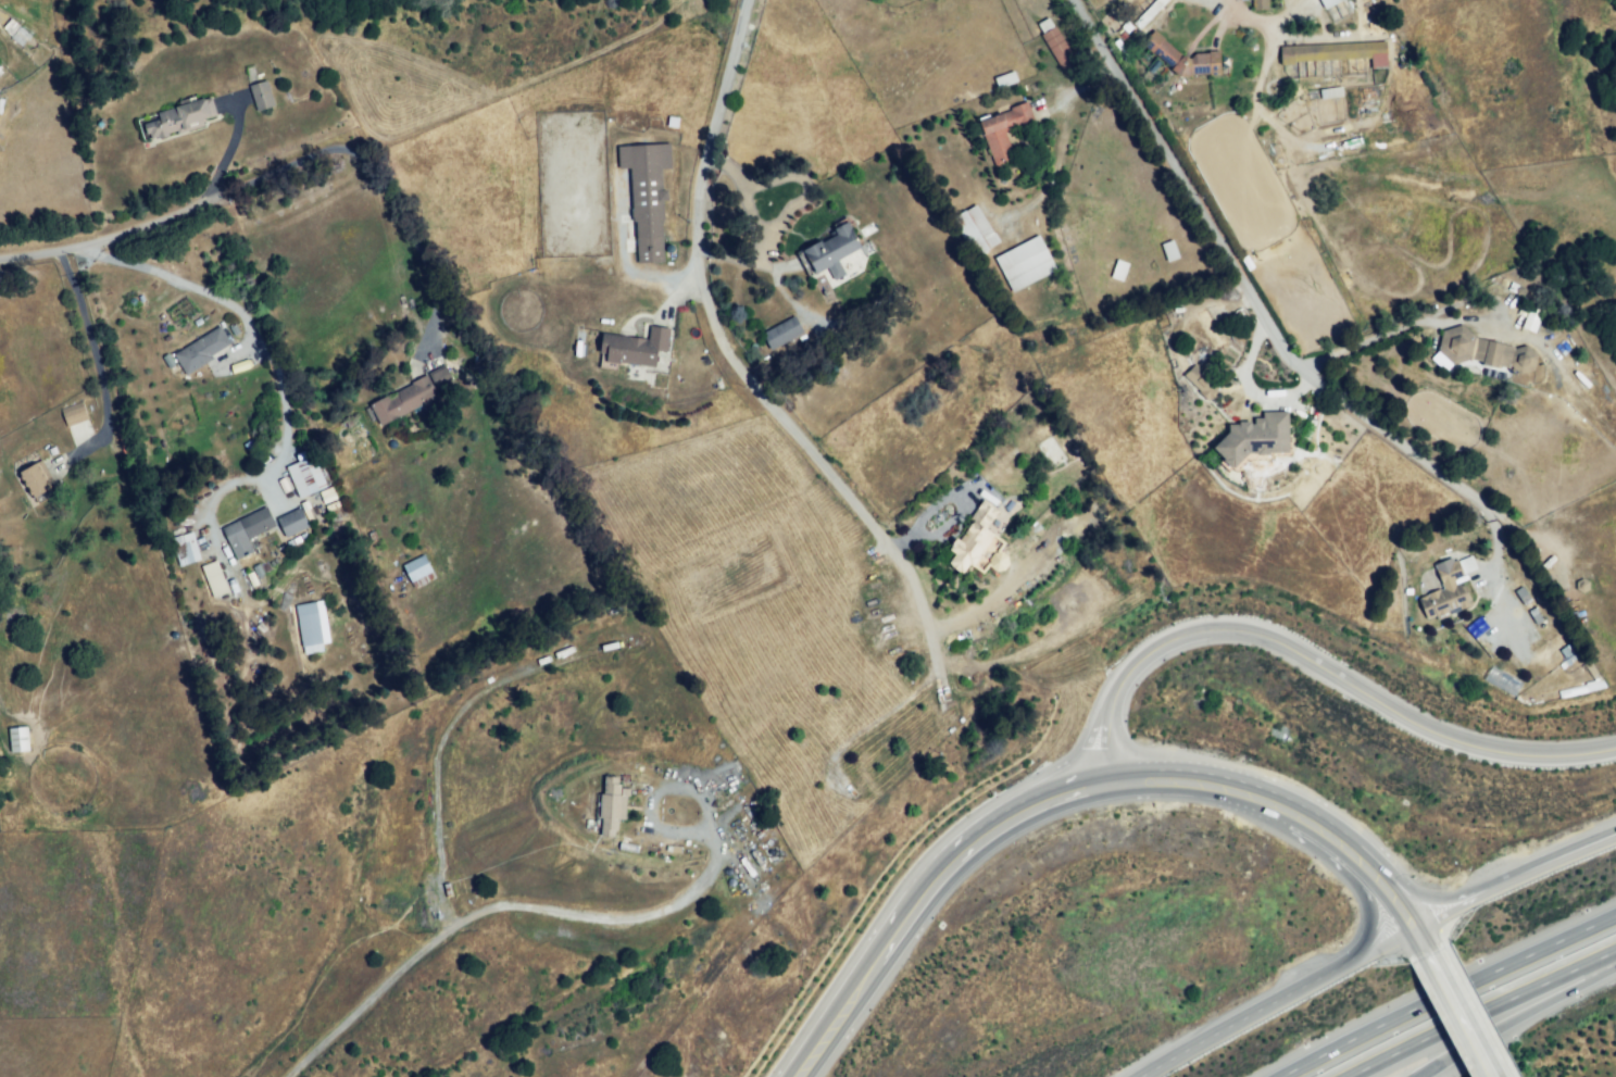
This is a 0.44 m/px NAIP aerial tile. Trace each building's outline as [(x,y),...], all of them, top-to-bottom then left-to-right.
[(1131,23),(1138,30),(1166,0),(1153,0),(1131,23)] [(1254,11),(1255,0),(1269,0),(1268,12),(1254,11)] [(1330,22),(1342,17),(1335,2),(1339,0),(1319,0),(1330,22)] [(1052,27),(1048,18),(1037,23),(1041,32),(1052,27)] [(1,29),(10,21),(27,36),(20,45),(1,29)] [(1041,38),(1054,29),(1080,70),(1067,77),(1041,38)] [(1156,32),(1182,53),(1191,57),(1219,54),(1219,79),(1181,77),(1148,50),(1156,32)] [(1280,49),(1387,51),(1387,71),(1279,68),(1280,49)] [(248,88),(263,82),(273,104),(258,111),(248,88)] [(1341,96),(1340,86),(1324,88),(1325,98),(1341,96)] [(150,140),(142,123),(200,98),(208,115),(150,140)] [(1004,138),(1035,127),(1027,105),(978,122),(995,171),(1014,164),(1004,138)] [(614,149),(671,147),(671,171),(661,172),(664,265),(634,266),(630,167),(615,168),(614,149)] [(974,204),(999,242),(979,255),(954,216),(974,204)] [(823,250),(838,242),(832,231),(844,225),(857,249),(840,258),(850,276),(836,283),(829,272),(817,277),(803,251),(818,243),(823,250)] [(995,262),(1036,236),(1056,267),(1016,293),(995,262)] [(1112,279),(1117,262),(1131,265),(1125,284),(1112,279)] [(773,352),(765,340),(792,323),(800,335),(773,352)] [(1507,370),(1470,359),(1452,372),(1436,355),(1438,331),(1460,324),(1476,341),(1514,349),(1524,343),(1536,353),(1536,370),(1520,380),(1507,370)] [(671,329),(667,354),(659,353),(656,371),(601,364),(605,336),(649,342),(651,326),(671,329)] [(172,358),(218,328),(229,345),(183,374),(172,358)] [(1208,400),(1220,387),(1194,363),(1182,375),(1208,400)] [(427,372),(436,392),(453,385),(444,364),(427,372)] [(372,406),(423,377),(433,395),(381,424),(372,406)] [(61,415),(83,405),(89,422),(68,431),(61,415)] [(1232,466),(1289,464),(1288,410),(1264,411),(1264,419),(1231,421),(1228,440),(1214,452),(1232,466)] [(1052,440),(1066,461),(1052,469),(1039,449),(1052,440)] [(312,455),(326,486),(300,498),(286,468),(312,455)] [(17,474),(36,465),(51,497),(34,505),(17,474)] [(328,510),(322,494),(333,489),(340,504),(328,510)] [(267,508),(220,527),(236,564),(251,558),(245,543),(276,529),(267,508)] [(287,538),(280,524),(302,515),(308,528),(287,538)] [(947,562),(975,518),(1004,538),(976,580),(947,562)] [(192,531),(199,556),(176,562),(171,537),(192,531)] [(412,589),(400,566),(419,556),(431,579),(412,589)] [(199,566),(211,597),(227,592),(215,559),(199,566)] [(1426,624),(1466,606),(1455,580),(1468,575),(1463,562),(1438,572),(1444,589),(1417,600),(1426,624)] [(315,604),(321,644),(300,647),(296,608),(315,604)] [(1557,650),(1566,665),(1579,656),(1569,642),(1557,650)] [(29,753),(9,754),(7,732),(27,731),(29,753)] [(600,781),(634,782),(631,846),(598,844),(600,781)]
